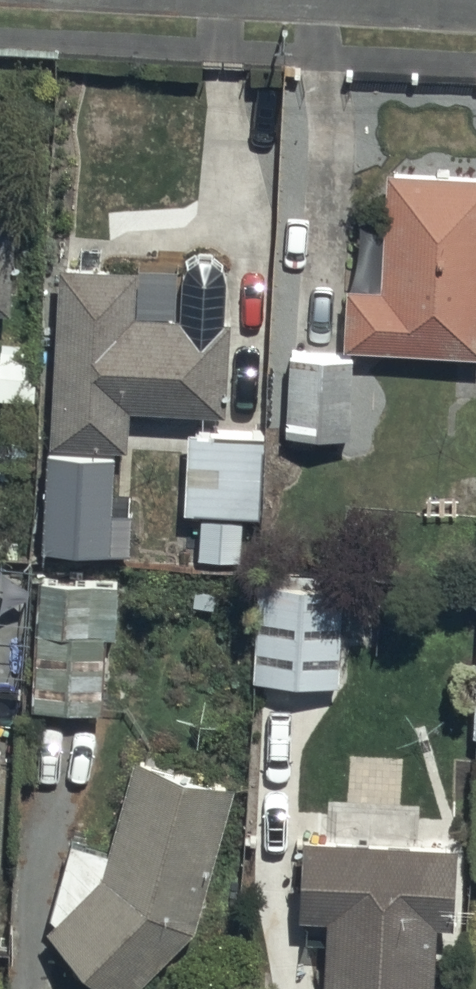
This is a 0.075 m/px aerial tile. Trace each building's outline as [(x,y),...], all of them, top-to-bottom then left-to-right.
[(388,180),(386,290),(348,289),(347,362),(475,365),(475,182),(388,180)] [(180,277),(59,270),(49,452),(126,457),(128,412),(227,418),(232,328),(225,327),(228,273),(217,259),(200,257),(184,266),(180,277)] [(355,365),(293,360),(287,443),(349,448),(355,365)] [(261,442),(188,438),(184,520),(256,524),(261,442)] [(114,461),(47,458),(43,558),(129,562),(131,518),(112,517),(114,461)] [(39,579),(33,713),(106,717),(109,639),(120,640),(122,583),(39,579)] [(341,688),(342,609),(257,609),(257,645),(257,687),(341,688)] [(52,934),(104,988),(134,988),(208,918),(239,793),(139,768),(110,883),(52,934)] [(304,844),(302,923),(326,924),(324,988),(436,988),(437,930),(458,931),(459,847),(304,844)]
